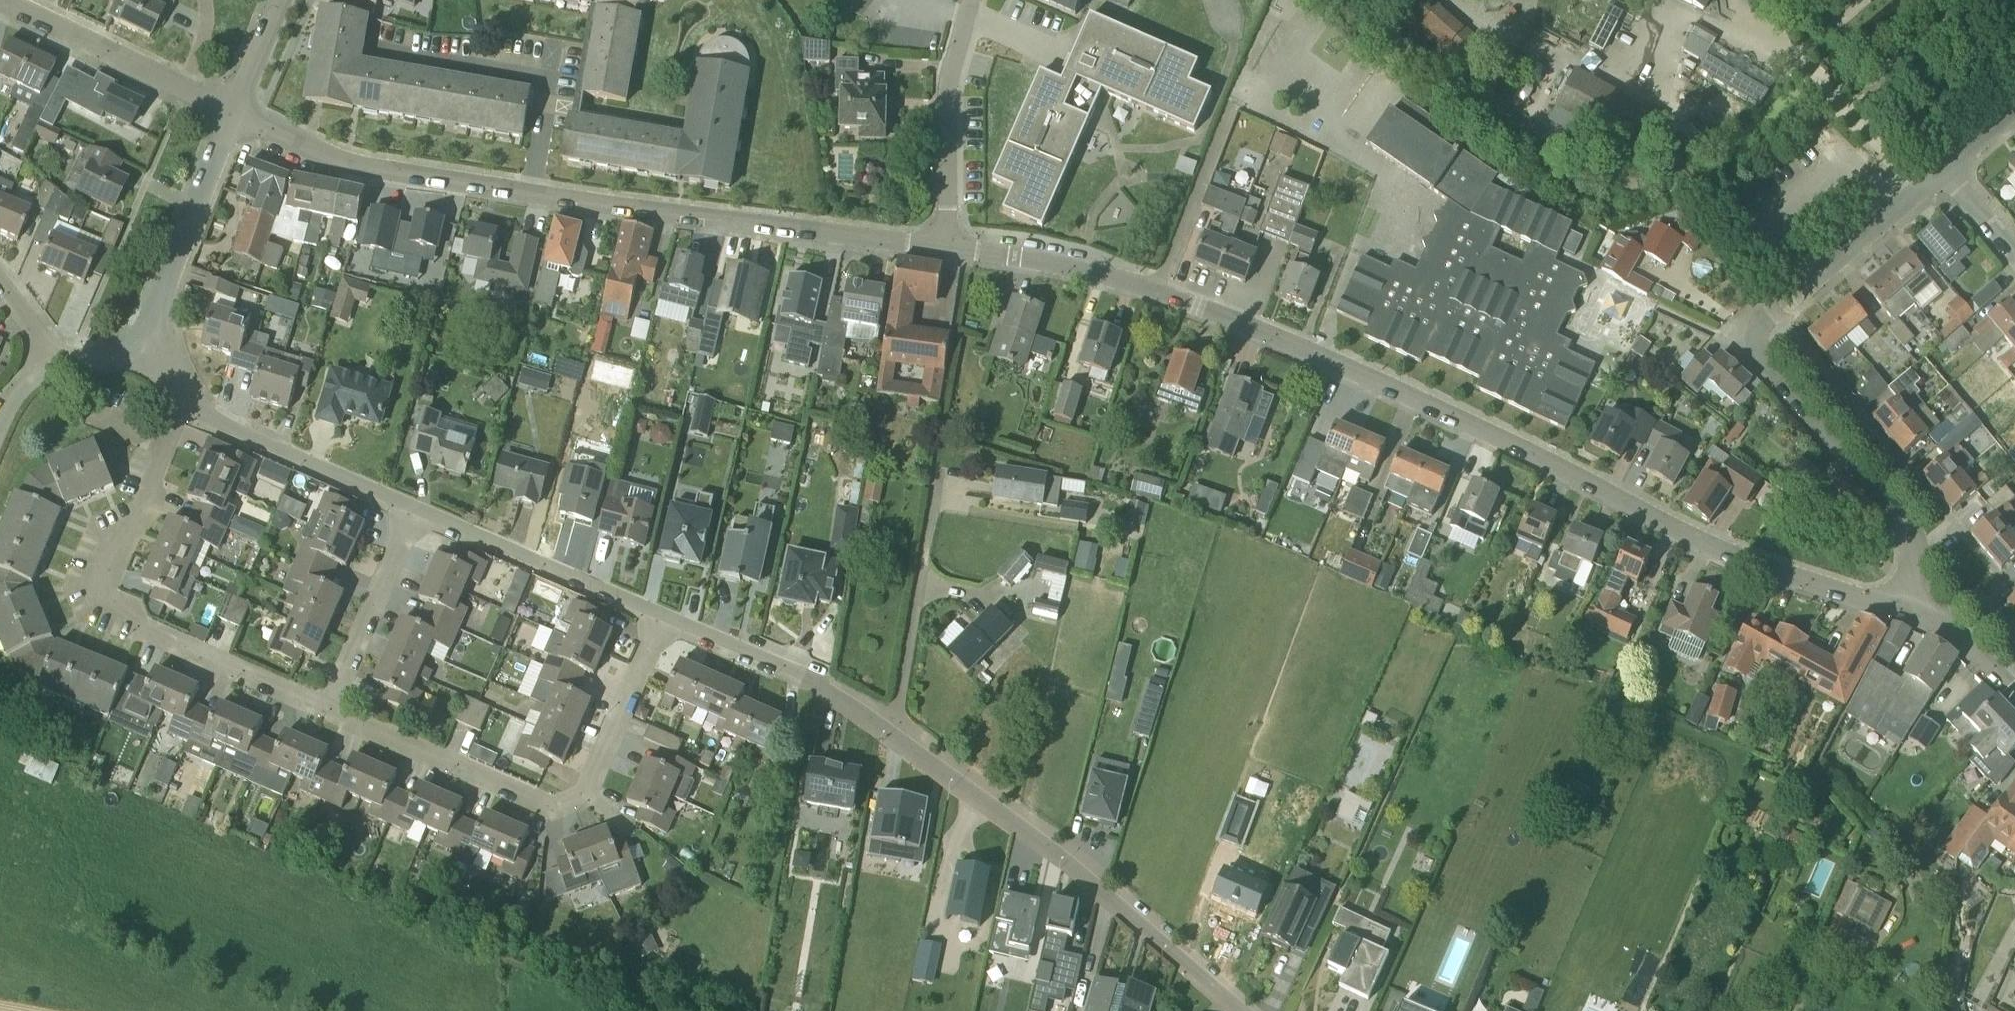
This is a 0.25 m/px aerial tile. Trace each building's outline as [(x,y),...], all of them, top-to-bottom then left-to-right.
[(107,17),(149,38),(162,12),(166,14),(173,0),(115,0),(107,17)] [(345,5),(373,16),(379,0),(347,0),(345,5)] [(641,16),(636,16),(627,14),(629,1),(621,0),(600,0),(584,95),(626,103),(641,16)] [(629,1),(627,14),(636,16),(637,10),(642,6),(643,8),(653,0),(621,0),(629,1)] [(865,1),(872,4),(874,0),(851,0),(848,6),(859,11),(865,1)] [(1075,15),(1081,0),(1042,0),(1075,15)] [(1466,67),(1482,48),(1427,0),(1410,0),(1401,11),(1466,67)] [(1703,11),(1709,0),(1681,0),(1703,11)] [(367,82),(352,80),(363,17),(322,10),(322,11),(325,12),(323,26),(320,25),(317,38),(321,38),(318,52),(315,51),(306,101),(353,109),(354,106),(363,107),(362,110),(365,111),(365,107),(379,110),(378,113),(391,115),(391,112),(405,114),(404,118),(417,120),(418,116),(432,119),(431,122),(444,124),(444,121),(458,123),(457,127),(470,129),(471,126),(484,128),(484,131),(497,134),(497,130),(511,133),(510,136),(523,138),(530,97),(369,69),(367,82)] [(1091,16),(1062,82),(1041,73),(993,181),(1013,189),(1004,211),(1043,229),(1102,92),(1195,132),(1212,93),(1190,84),(1199,64),(1091,16)] [(1616,24),(1604,17),(1589,45),(1602,52),(1616,24)] [(1703,60),(1715,37),(1695,26),(1682,49),(1703,60)] [(830,62),(831,44),(801,39),(804,62),(830,62)] [(698,65),(698,67),(686,137),(685,137),(678,179),(677,180),(681,180),(684,181),(708,185),(718,187),(730,189),(736,153),(738,143),(741,121),(743,111),(747,89),(749,76),(750,70),(750,66),(750,63),(750,59),(748,55),(747,52),(744,48),(740,45),(736,42),(731,41),(726,40),(722,40),(717,41),(712,43),(708,45),(705,49),(702,52),(700,56),(699,61),(698,65)] [(15,85),(31,53),(7,42),(0,57),(0,78),(15,85)] [(31,53),(15,85),(39,97),(55,64),(31,53)] [(1760,105),(1768,91),(1722,64),(1707,55),(1699,69),(1760,105)] [(837,79),(844,79),(843,94),(842,129),(861,130),(861,138),(884,139),(884,128),(885,128),(890,125),(890,116),(886,112),(885,112),(885,94),(883,94),(883,78),(859,77),(859,61),(837,60),(837,79)] [(1575,70),(1570,80),(1553,114),(1563,120),(1566,114),(1621,144),(1642,106),(1575,70)] [(60,82),(54,93),(99,117),(101,113),(103,114),(130,126),(142,105),(114,92),(112,91),(115,85),(117,86),(118,85),(97,75),(97,76),(98,77),(95,83),(93,82),(79,74),(70,91),(59,86),(61,82),(60,82)] [(1557,336),(1567,315),(1576,312),(1573,303),(1578,290),(1588,287),(1584,276),(1555,263),(1572,224),(1490,187),(1497,176),(1461,152),(1466,144),(1404,100),(1395,112),(1391,110),(1366,145),(1450,202),(1443,211),(1434,215),(1438,224),(1432,237),(1422,240),(1426,250),(1416,271),(1395,261),(1391,270),(1363,257),(1337,312),(1368,327),(1364,337),(1422,363),(1426,354),(1481,379),(1476,389),(1565,430),(1596,365),(1568,352),(1572,343),(1557,336)] [(33,135),(39,122),(49,102),(48,102),(44,111),(31,105),(20,128),(33,135)] [(1690,122),(1670,110),(1665,119),(1685,130),(1690,122)] [(685,137),(573,118),(571,117),(563,160),(580,163),(581,158),(592,160),(591,165),(609,168),(610,163),(621,165),(620,170),(637,173),(638,168),(649,170),(648,175),(666,178),(666,173),(678,175),(676,180),(677,180),(678,179),(685,137)] [(51,127),(39,122),(33,135),(54,146),(61,132),(51,127)] [(33,135),(20,128),(16,138),(28,145),(33,135)] [(1291,158),(1297,142),(1275,134),(1269,150),(1291,158)] [(1615,157),(1623,162),(1630,149),(1622,145),(1615,157)] [(121,162),(92,148),(85,163),(90,165),(77,192),(112,209),(126,182),(114,176),(121,162)] [(264,265),(270,245),(268,244),(283,196),(285,197),(291,177),(250,162),(238,197),(256,204),(254,211),(250,210),(235,255),(262,263),(261,265),(264,265)] [(295,241),(305,244),(319,183),(295,178),(288,209),(302,212),(296,237),(295,241)] [(0,179),(0,218),(7,201),(14,185),(0,179)] [(1290,245),(1296,229),(1310,191),(1281,180),(1260,234),(1290,245)] [(45,212),(55,189),(44,181),(33,207),(45,212)] [(317,247),(324,216),(335,219),(342,188),(319,183),(305,244),(317,247)] [(359,224),(365,192),(342,188),(335,219),(329,244),(340,247),(346,221),(359,224)] [(1239,222),(1247,203),(1221,193),(1209,188),(1202,207),(1226,216),(1222,227),(1211,222),(1206,235),(1202,234),(1197,248),(1201,249),(1195,264),(1219,274),(1230,245),(1232,241),(1239,222)] [(55,189),(45,212),(40,223),(54,229),(58,218),(67,222),(74,206),(55,189)] [(1250,196),(1247,203),(1239,222),(1252,227),(1258,214),(1256,213),(1261,201),(1250,196)] [(7,201),(0,218),(0,234),(17,241),(30,211),(7,201)] [(75,206),(70,217),(82,222),(87,211),(75,206)] [(364,247),(407,257),(425,262),(428,247),(437,250),(444,220),(417,214),(414,226),(399,223),(401,215),(373,208),(364,247)] [(1675,219),(1686,237),(1696,227),(1680,214),(1675,219)] [(110,221),(100,245),(113,250),(123,226),(110,221)] [(554,307),(563,275),(564,271),(571,273),(578,245),(583,228),(555,221),(544,264),(534,303),(554,307)] [(1952,257),(1959,264),(1970,255),(1942,221),(1920,241),(1941,266),(1952,257)] [(1621,238),(1620,240),(1602,270),(1603,270),(1604,270),(1623,282),(1624,282),(1623,283),(1647,296),(1652,287),(1629,274),(1642,251),(1666,265),(1682,237),(1658,223),(1649,239),(1637,232),(1629,233),(1624,240),(1621,238)] [(626,321),(637,282),(653,286),(659,262),(643,257),(650,231),(625,224),(613,271),(611,271),(600,314),(616,318),(626,321)] [(511,265),(498,262),(500,251),(493,250),(497,232),(472,227),(465,257),(478,260),(474,281),(527,293),(538,241),(518,236),(511,265)] [(1706,237),(1696,227),(1686,237),(1681,243),(1692,252),(1706,237)] [(1304,306),(1308,307),(1318,277),(1305,272),(1318,237),(1296,229),(1290,245),(1300,249),(1293,268),(1290,266),(1285,280),(1288,282),(1282,297),(1295,302),(1296,304),(1301,306),(1304,306)] [(1569,231),(1561,250),(1574,256),(1582,237),(1569,231)] [(38,266),(60,275),(73,244),(51,235),(38,266)] [(1232,241),(1230,245),(1219,274),(1245,284),(1257,253),(1242,247),(1243,245),(1232,241)] [(73,244),(60,275),(83,285),(96,254),(73,244)] [(270,245),(264,265),(277,270),(284,250),(270,245)] [(303,255),(311,257),(313,248),(305,246),(303,255)] [(338,250),(331,248),(328,254),(336,257),(338,250)] [(1886,270),(1904,291),(1915,305),(1916,304),(1913,301),(1933,284),(1906,252),(1886,270)] [(306,279),(312,259),(303,256),(297,276),(306,279)] [(678,256),(670,287),(687,291),(682,308),(696,311),(700,296),(704,281),(700,280),(705,263),(678,256)] [(922,386),(894,382),(879,379),(877,394),(940,403),(945,371),(950,339),(906,332),(911,302),(937,306),(943,267),(899,260),(883,361),(896,363),(925,368),(922,386)] [(762,283),(763,278),(747,274),(730,270),(727,281),(717,279),(710,309),(756,320),(762,296),(759,295),(762,283)] [(1893,320),(1895,322),(1888,329),(1904,348),(1906,346),(1915,339),(1907,329),(1899,319),(1915,305),(1904,291),(1886,270),(1865,287),(1893,320)] [(810,344),(823,347),(828,325),(815,323),(824,283),(803,278),(804,276),(802,275),(802,278),(790,276),(786,296),(784,295),(784,297),(785,297),(785,302),(783,301),(782,303),(784,303),(783,308),(779,307),(775,327),(777,327),(792,331),(788,347),(785,362),(809,368),(813,351),(809,350),(810,344)] [(229,299),(233,286),(209,278),(205,291),(229,299)] [(339,292),(357,298),(361,283),(343,278),(339,292)] [(290,300),(299,303),(304,286),(295,283),(290,300)] [(1993,283),(1971,301),(1980,311),(2001,293),(1993,283)] [(850,284),(847,301),(833,299),(828,325),(823,347),(817,378),(823,378),(838,380),(840,380),(846,340),(876,342),(885,290),(850,284)] [(1651,293),(1661,299),(1665,291),(1656,285),(1651,293)] [(331,312),(337,294),(316,289),(311,307),(331,312)] [(1948,307),(1952,311),(1947,315),(1953,322),(1940,333),(1946,340),(1974,316),(1958,298),(1948,307)] [(1829,318),(1846,338),(1859,327),(1868,339),(1876,332),(1850,300),(1829,318)] [(1970,335),(1969,335),(1972,337),(1975,342),(1974,342),(1985,355),(1993,348),(2014,329),(2014,309),(2009,301),(1970,335)] [(1024,364),(1028,353),(1051,360),(1057,344),(1034,336),(1043,309),(1025,303),(1024,307),(1013,303),(1003,336),(999,335),(992,357),(1014,364),(1015,361),(1024,364)] [(202,346),(220,352),(233,315),(214,309),(202,346)] [(606,354),(616,318),(600,314),(590,350),(606,354)] [(248,370),(255,346),(259,334),(249,331),(252,321),(233,315),(220,352),(233,356),(230,365),(248,370)] [(1834,349),(1846,338),(1829,318),(1808,335),(1835,367),(1844,360),(1834,349)] [(705,323),(692,321),(684,352),(697,354),(705,323)] [(1105,383),(1108,374),(1109,374),(1119,343),(1107,339),(1109,332),(1094,327),(1082,365),(1092,368),(1089,379),(1105,383)] [(1970,339),(1972,337),(1969,335),(1970,335),(1963,327),(1942,344),(1952,353),(1970,339)] [(1993,348),(2002,359),(1999,361),(2006,369),(2014,362),(2014,329),(1993,348)] [(259,334),(255,346),(248,370),(258,374),(251,398),(270,404),(285,355),(267,349),(270,337),(259,334)] [(703,340),(699,355),(715,359),(719,344),(703,340)] [(1176,354),(1167,380),(1164,379),(1157,399),(1198,413),(1205,393),(1194,389),(1203,363),(1176,354)] [(1708,380),(1732,402),(1751,381),(1721,354),(1708,369),(1697,359),(1681,378),(1698,393),(1708,380)] [(315,364),(304,361),(285,355),(270,404),(289,410),(297,385),(307,388),(315,364)] [(1638,369),(1642,363),(1631,355),(1624,367),(1631,371),(1638,369)] [(533,387),(537,372),(523,368),(519,383),(533,387)] [(1888,389),(1889,388),(1873,370),(1862,379),(1868,385),(1858,394),(1868,406),(1888,389)] [(1889,438),(1925,407),(1925,406),(1916,396),(1920,393),(1914,386),(1920,381),(1910,370),(1889,388),(1888,389),(1897,399),(1873,420),(1889,438)] [(380,424),(391,389),(333,371),(319,419),(340,426),(344,413),(380,424)] [(1990,396),(1971,412),(1973,414),(1983,425),(1991,418),(2014,398),(2014,379),(2014,377),(2007,382),(2006,383),(1990,396)] [(1239,440),(1255,446),(1273,399),(1259,394),(1260,392),(1263,393),(1264,392),(1252,387),(1252,386),(1247,384),(1246,385),(1231,380),(1205,448),(1232,458),(1239,440)] [(496,403),(507,392),(496,381),(486,392),(496,403)] [(1083,390),(1065,383),(1054,416),(1073,423),(1083,390)] [(1959,426),(1973,414),(1971,412),(1950,386),(1944,391),(1949,398),(1945,402),(1954,412),(1946,419),(1955,430),(1959,426)] [(698,399),(690,396),(688,403),(696,406),(698,399)] [(772,405),(765,403),(763,412),(771,414),(772,405)] [(866,405),(858,403),(856,413),(865,414),(866,405)] [(698,407),(693,433),(691,432),(691,434),(708,438),(708,436),(706,436),(712,410),(699,407),(698,407)] [(1940,425),(1925,407),(1889,438),(1904,456),(1940,425)] [(475,444),(444,435),(448,417),(424,410),(414,444),(438,452),(434,467),(465,476),(475,444)] [(1620,458),(1630,439),(1642,445),(1654,423),(1630,410),(1624,422),(1607,413),(1591,443),(1620,458)] [(632,433),(645,435),(647,423),(647,420),(634,418),(634,421),(632,433)] [(1736,421),(1723,439),(1733,446),(1746,428),(1736,421)] [(1336,423),(1319,462),(1329,466),(1344,472),(1361,434),(1336,423)] [(1673,486),(1688,458),(1674,450),(1682,436),(1659,423),(1647,445),(1658,450),(1646,472),(1673,486)] [(775,424),(772,441),(791,445),(795,429),(775,424)] [(1955,430),(1946,437),(1955,448),(1958,446),(1969,437),(1959,426),(1955,430)] [(1344,472),(1359,479),(1369,483),(1386,445),(1361,434),(1344,472)] [(96,443),(72,453),(91,497),(115,487),(96,443)] [(1965,454),(1958,446),(1955,448),(1922,477),(1937,495),(1973,464),(1965,454)] [(1409,500),(1415,487),(1425,462),(1401,451),(1384,490),(1409,500)] [(50,466),(29,475),(64,509),(91,497),(72,453),(48,463),(50,466)] [(546,479),(550,466),(505,453),(500,471),(496,486),(519,492),(517,500),(537,506),(539,498),(541,498),(546,479)] [(256,464),(236,455),(231,466),(203,454),(199,463),(203,465),(198,477),(232,492),(232,491),(247,498),(252,486),(249,478),(256,464)] [(1989,482),(1982,474),(1989,468),(1980,458),(1973,464),(1937,495),(1952,513),(1989,482)] [(1762,481),(1737,464),(1738,463),(1731,459),(1725,467),(1712,459),(1701,475),(1704,476),(1684,506),(1710,524),(1731,492),(1747,503),(1762,481)] [(1409,500),(1434,511),(1450,473),(1425,462),(1415,487),(1409,500)] [(1095,484),(1100,470),(1092,467),(1087,482),(1095,484)] [(592,522),(604,478),(569,469),(564,488),(568,489),(562,514),(592,522)] [(1086,484),(1046,477),(1046,478),(999,471),(994,498),(1042,506),(1042,505),(1058,507),(1060,492),(1084,495),(1086,484)] [(64,509),(29,475),(21,495),(17,494),(16,495),(19,497),(14,510),(11,508),(7,519),(10,520),(52,537),(64,509)] [(1166,482),(1140,475),(1134,495),(1160,503),(1166,482)] [(232,492),(198,477),(188,499),(208,508),(203,519),(227,529),(235,511),(225,507),(232,492)] [(612,480),(607,497),(599,532),(615,536),(614,540),(644,547),(655,509),(658,492),(612,480)] [(871,525),(874,503),(881,505),(884,484),(866,481),(860,523),(871,525)] [(1106,481),(1104,487),(1133,496),(1135,490),(1106,481)] [(1463,497),(1451,526),(1482,540),(1489,525),(1485,523),(1498,493),(1474,483),(1467,499),(1463,497)] [(1221,515),(1227,499),(1193,486),(1187,502),(1221,515)] [(1996,514),(1971,535),(1986,553),(2010,532),(2002,522),(2014,511),(2008,504),(2014,498),(2014,497),(2006,486),(1986,503),(1996,514)] [(1358,527),(1361,519),(1371,495),(1353,487),(1342,511),(1348,513),(1345,521),(1358,527)] [(1981,496),(1986,503),(1993,497),(1988,490),(1981,496)] [(309,526),(356,546),(365,524),(345,515),(350,505),(357,508),(357,507),(327,494),(318,514),(315,513),(309,526)] [(1177,495),(1173,506),(1177,508),(1182,509),(1186,498),(1177,495)] [(676,499),(663,557),(666,558),(665,561),(681,565),(682,562),(700,566),(713,507),(676,499)] [(1063,502),(1060,519),(1086,523),(1089,506),(1063,502)] [(1150,506),(1132,502),(1127,522),(1145,526),(1150,506)] [(851,554),(858,510),(838,507),(831,551),(851,554)] [(1537,564),(1558,519),(1532,508),(1518,539),(1532,546),(1526,559),(1537,564)] [(227,529),(203,519),(198,530),(171,518),(162,540),(194,554),(200,542),(218,550),(227,529)] [(721,579),(741,584),(742,581),(760,585),(773,526),(754,521),(737,518),(733,536),(731,535),(721,579)] [(4,533),(2,532),(0,535),(0,543),(42,561),(52,537),(10,520),(4,533)] [(248,537),(262,543),(267,529),(258,526),(252,528),(248,537)] [(304,539),(307,540),(298,560),(322,570),(327,559),(347,567),(356,546),(309,526),(304,539)] [(1564,555),(1564,556),(1556,553),(1548,569),(1556,573),(1554,579),(1572,586),(1577,575),(1582,562),(1591,566),(1603,538),(1575,527),(1564,554),(1564,555)] [(1432,535),(1418,529),(1407,553),(1422,559),(1432,535)] [(2002,571),(2014,559),(2014,537),(2010,532),(1986,553),(2002,571)] [(153,561),(185,575),(196,580),(202,568),(190,563),(194,554),(162,540),(153,561)] [(32,587),(42,561),(0,543),(0,544),(0,587),(32,587)] [(1100,548),(1080,544),(1074,572),(1094,576),(1100,548)] [(1629,581),(1637,585),(1651,555),(1628,544),(1591,623),(1628,640),(1636,622),(1615,612),(1629,581)] [(468,581),(478,585),(488,564),(457,550),(457,551),(464,554),(459,565),(439,556),(429,578),(463,592),(468,581)] [(788,550),(783,572),(781,580),(783,584),(780,601),(784,602),(786,606),(793,607),(797,605),(815,609),(816,602),(830,605),(836,574),(825,571),(827,558),(788,550)] [(1011,588),(1033,562),(1019,550),(998,576),(1011,588)] [(1350,553),(1340,575),(1372,589),(1381,567),(1350,553)] [(1066,578),(1068,571),(1070,565),(1039,557),(1035,571),(1044,573),(1066,578)] [(1545,560),(1540,557),(1537,564),(1542,566),(1545,560)] [(1426,580),(1433,564),(1422,559),(1403,601),(1437,615),(1444,601),(1433,597),(1438,586),(1426,580)] [(322,570),(298,560),(291,577),(307,584),(300,600),(335,615),(344,593),(317,582),(322,570)] [(1131,563),(1121,560),(1115,581),(1125,584),(1131,563)] [(182,613),(190,594),(179,589),(185,575),(153,561),(143,582),(163,591),(159,602),(152,599),(151,600),(182,613)] [(518,573),(509,593),(523,599),(530,582),(532,578),(518,573)] [(1066,578),(1044,573),(1042,579),(1053,582),(1048,602),(1061,605),(1066,578)] [(231,584),(217,618),(229,623),(239,599),(248,577),(240,574),(234,585),(231,584)] [(1387,591),(1391,580),(1379,575),(1374,586),(1387,591)] [(463,592),(429,578),(420,599),(440,608),(435,620),(458,629),(466,610),(456,606),(463,592)] [(1718,596),(1707,591),(1694,586),(1684,609),(1672,603),(1659,633),(1672,639),(1669,647),(1670,651),(1695,661),(1699,660),(1718,614),(1711,611),(1718,596)] [(1,631),(43,613),(32,587),(0,587),(0,629),(1,631)] [(290,621),(326,636),(335,615),(300,600),(290,596),(286,605),(296,609),(290,621)] [(251,604),(239,599),(229,623),(240,628),(251,604)] [(1058,617),(1061,605),(1048,602),(1037,599),(1035,611),(1058,617)] [(575,624),(569,639),(603,654),(613,632),(593,623),(598,613),(605,616),(605,615),(574,601),(566,620),(575,624)] [(981,621),(950,653),(970,673),(971,671),(986,686),(992,680),(984,672),(990,666),(983,659),(1012,630),(994,612),(983,623),(981,621)] [(1458,623),(1468,628),(1474,617),(1464,612),(1458,623)] [(47,623),(43,613),(1,631),(0,631),(0,638),(2,642),(5,641),(10,654),(7,655),(8,657),(11,655),(21,678),(54,641),(47,623)] [(1775,637),(1763,659),(1845,704),(1886,630),(1861,615),(1834,662),(1804,646),(1807,640),(1781,627),(1775,637)] [(188,623),(192,633),(191,635),(203,640),(207,631),(195,626),(191,618),(188,623)] [(403,619),(393,641),(426,655),(431,643),(448,651),(458,629),(435,620),(430,631),(403,619)] [(326,636),(290,621),(286,630),(278,626),(267,650),(298,663),(292,660),(296,649),(316,658),(326,636)] [(1761,663),(1763,659),(1775,637),(1749,623),(1735,649),(1738,651),(1728,668),(1745,677),(1755,660),(1761,663)] [(1901,683),(1885,672),(1898,651),(1899,651),(1911,630),(1895,623),(1884,643),(1872,664),(1846,712),(1901,747),(1957,657),(1929,639),(1901,683)] [(594,675),(603,654),(569,639),(565,648),(556,644),(545,668),(569,678),(574,666),(594,675)] [(80,652),(54,641),(21,678),(43,686),(42,689),(61,697),(80,652)] [(426,655),(393,641),(384,661),(417,676),(427,680),(431,670),(421,666),(426,655)] [(499,656),(502,648),(494,645),(491,653),(499,656)] [(1120,648),(1108,703),(1123,707),(1128,681),(1125,681),(1132,651),(1120,648)] [(61,697),(73,702),(85,707),(105,662),(80,652),(61,697)] [(412,687),(417,676),(384,661),(375,683),(395,692),(390,703),(384,700),(383,700),(414,714),(424,692),(412,687)] [(129,672),(117,667),(105,662),(85,707),(110,718),(129,672)] [(687,707),(703,672),(681,662),(662,706),(671,710),(674,701),(687,707)] [(1169,671),(1157,667),(1155,675),(1167,679),(1169,671)] [(569,678),(545,668),(537,686),(554,694),(548,708),(582,723),(591,701),(564,689),(569,678)] [(136,685),(127,705),(126,708),(146,717),(145,721),(157,726),(163,713),(178,679),(157,669),(147,690),(136,685)] [(708,716),(724,681),(703,672),(687,707),(683,715),(693,720),(697,711),(708,716)] [(1151,678),(1149,686),(1164,691),(1167,683),(1151,678)] [(190,740),(199,721),(188,716),(200,688),(178,679),(163,713),(176,718),(170,732),(190,740)] [(725,734),(741,700),(745,690),(724,681),(708,716),(721,721),(717,730),(725,734)] [(1977,755),(2014,716),(1985,685),(1983,683),(1944,717),(1949,724),(1962,714),(1965,716),(1964,717),(1983,736),(1971,748),(1977,755)] [(1150,739),(1164,691),(1149,686),(1134,734),(1150,739)] [(1732,693),(1717,689),(1708,717),(1723,721),(1732,693)] [(1635,696),(1623,690),(1620,695),(1632,701),(1635,696)] [(468,727),(479,702),(467,697),(456,722),(468,727)] [(742,754),(747,744),(762,709),(741,700),(725,734),(737,740),(733,750),(742,754)] [(491,708),(479,702),(468,727),(480,732),(491,708)] [(218,768),(242,713),(220,704),(210,726),(199,721),(190,740),(185,754),(218,768)] [(548,708),(538,704),(535,711),(545,715),(539,729),(573,744),(582,723),(548,708)] [(1703,713),(1692,708),(1686,720),(1697,726),(1703,713)] [(788,737),(777,732),(782,719),(762,709),(747,744),(760,749),(755,760),(776,769),(788,737)] [(267,745),(256,740),(263,722),(242,713),(218,768),(250,782),(257,769),(267,745)] [(1371,730),(1377,717),(1366,713),(1361,726),(1371,730)] [(2008,756),(2014,750),(2014,717),(2014,716),(1977,755),(1970,762),(1989,781),(1993,776),(2000,783),(2001,784),(2014,764),(2014,763),(2008,756)] [(1940,728),(1922,717),(1908,739),(1926,751),(1940,728)] [(1704,718),(1700,729),(1713,735),(1718,723),(1704,718)] [(667,749),(673,737),(650,727),(644,739),(667,749)] [(535,740),(524,735),(514,757),(545,771),(545,770),(538,767),(543,756),(563,765),(573,744),(539,729),(535,740)] [(286,732),(278,750),(267,745),(257,769),(250,782),(284,796),(294,773),(308,742),(286,732)] [(678,754),(683,741),(673,737),(667,749),(678,754)] [(333,773),(322,768),(329,751),(308,742),(294,773),(306,778),(301,789),(323,798),(333,773)] [(61,766),(34,755),(36,751),(36,750),(28,746),(28,747),(20,763),(29,767),(26,774),(53,785),(61,766)] [(476,746),(471,757),(479,761),(484,749),(476,746)] [(707,751),(701,763),(712,768),(718,755),(707,751)] [(354,756),(344,778),(333,773),(323,798),(343,807),(350,791),(362,797),(376,765),(354,756)] [(160,771),(173,776),(176,769),(178,765),(165,760),(163,764),(160,771)] [(637,783),(671,798),(676,785),(687,790),(695,770),(671,760),(667,769),(646,760),(637,783)] [(805,803),(854,812),(861,772),(812,764),(805,803)] [(401,798),(389,793),(397,775),(376,765),(362,797),(375,802),(369,815),(390,824),(401,798)] [(735,770),(726,766),(721,778),(730,782),(735,770)] [(1116,825),(1127,783),(1094,774),(1083,817),(1116,825)] [(628,803),(648,812),(643,823),(668,834),(677,815),(665,810),(671,798),(637,783),(628,803)] [(2014,853),(2014,784),(1989,818),(1981,828),(1957,856),(1957,860),(1958,858),(1972,869),(1978,868),(1989,854),(1989,849),(1996,839),(2014,853)] [(420,785),(412,803),(401,798),(390,824),(410,833),(415,821),(428,827),(442,794),(420,785)] [(900,861),(903,848),(906,849),(907,848),(926,851),(930,828),(925,827),(929,801),(880,792),(869,855),(900,861)] [(466,828),(455,823),(463,803),(442,794),(428,827),(441,832),(436,844),(456,853),(466,828)] [(1372,805),(1362,800),(1359,807),(1369,811),(1372,805)] [(1956,861),(1957,860),(1957,856),(1981,828),(1989,818),(1973,807),(1941,850),(1956,861)] [(486,813),(478,833),(466,828),(456,853),(477,862),(482,850),(494,855),(508,823),(486,813)] [(521,852),(524,845),(529,832),(508,823),(494,855),(507,861),(502,873),(521,882),(532,857),(521,852)] [(586,837),(598,871),(611,866),(616,878),(636,870),(627,845),(615,850),(608,829),(586,837)] [(1874,845),(1882,839),(1873,829),(1866,836),(1874,845)] [(273,837),(267,834),(263,843),(269,845),(273,837)] [(585,876),(598,871),(586,837),(564,845),(571,865),(559,870),(568,894),(589,886),(585,876)] [(671,875),(679,864),(671,858),(663,869),(671,875)] [(991,878),(963,871),(948,940),(976,948),(991,878)] [(1337,887),(1336,887),(1334,890),(1312,879),(1304,898),(1285,889),(1264,936),(1274,940),(1272,944),(1288,951),(1290,948),(1294,950),(1305,928),(1316,933),(1337,887)] [(1834,911),(1845,917),(1877,934),(1892,904),(1875,895),(1878,887),(1864,879),(1860,888),(1849,882),(1834,911)] [(1035,929),(1041,903),(1034,901),(1003,894),(990,953),(1008,957),(1010,946),(1030,951),(1035,929)] [(515,911),(519,912),(518,915),(525,919),(525,920),(536,925),(537,916),(530,914),(533,902),(518,898),(515,911)] [(1072,937),(1080,904),(1055,898),(1038,975),(1029,1010),(1046,1010),(1050,996),(1064,999),(1066,990),(1075,991),(1083,958),(1065,953),(1068,937),(1072,937)] [(1437,981),(1456,987),(1474,928),(1455,922),(1437,981)] [(1346,930),(1329,968),(1345,975),(1340,988),(1369,1001),(1389,956),(1382,952),(1390,934),(1369,924),(1363,937),(1346,930)] [(653,937),(635,945),(641,959),(659,951),(653,937)] [(916,955),(911,980),(933,985),(938,959),(916,955)] [(1155,993),(1129,985),(1127,992),(1119,990),(1120,988),(1095,981),(1086,1010),(1150,1010),(1155,993)] [(1403,1003),(1400,1010),(1423,1010),(1403,1003)]
